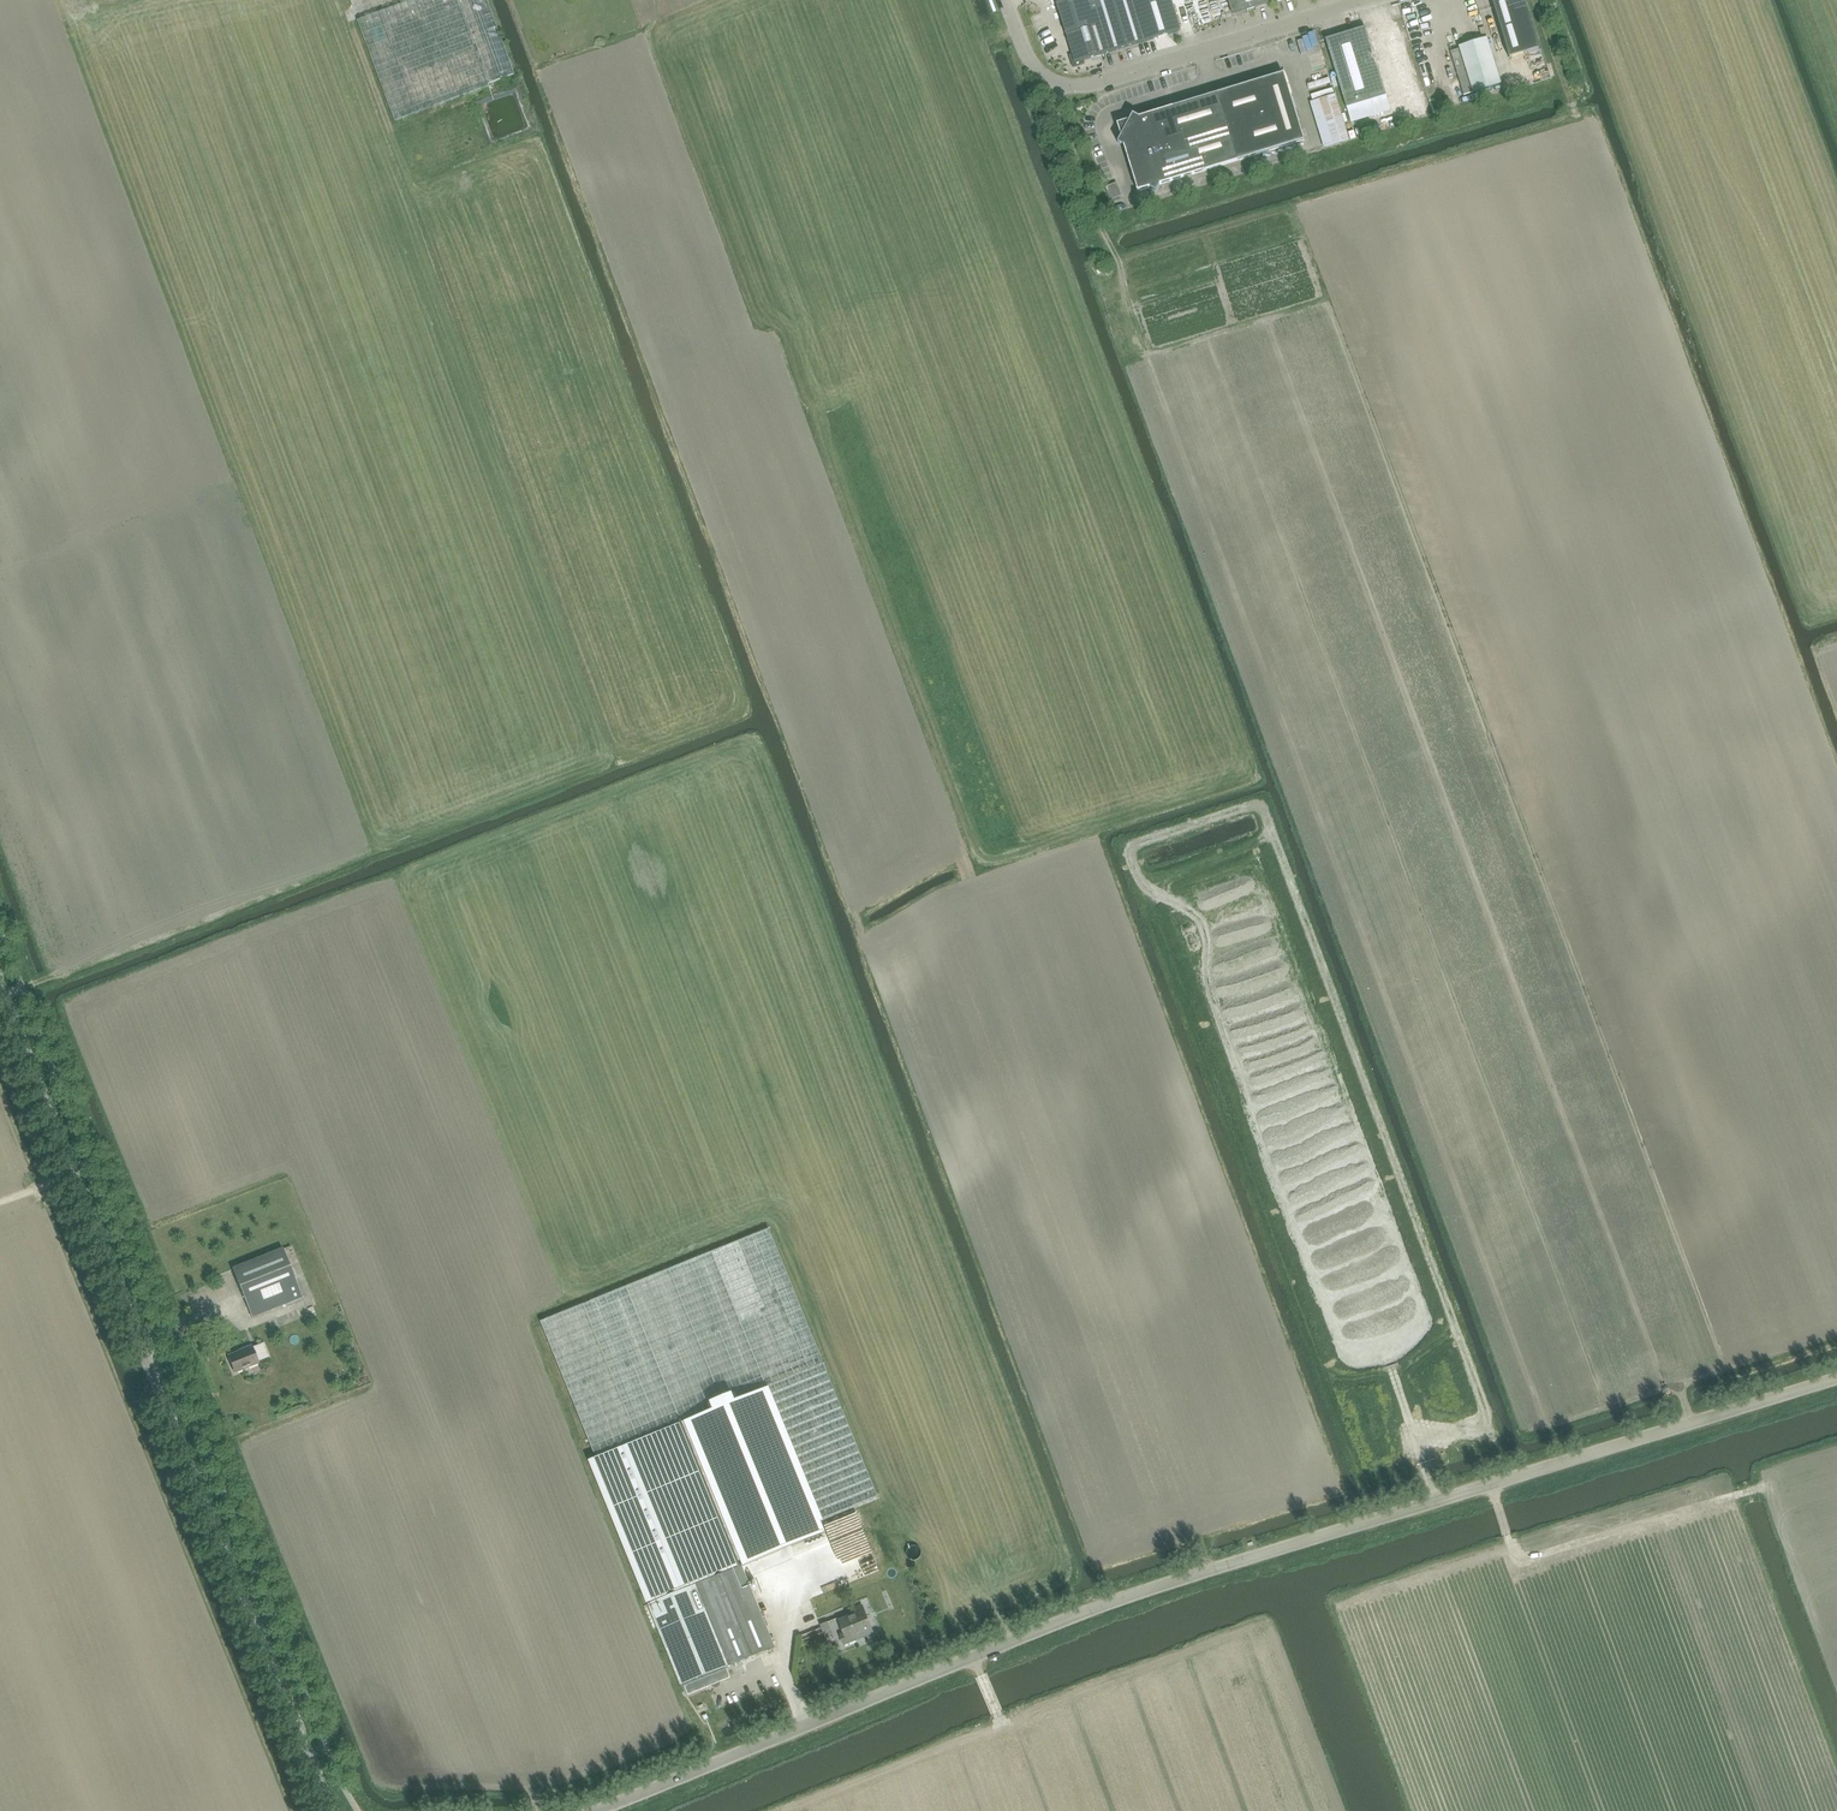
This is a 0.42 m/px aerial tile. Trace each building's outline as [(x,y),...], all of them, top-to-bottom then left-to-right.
[(395,121),(489,86),(488,83),(514,74),(488,0),(408,0),(379,10),(357,18),(395,121)] [(1073,55),(1070,56),(1073,67),(1083,64),(1082,61),(1106,54),(1110,52),(1110,53),(1145,42),(1180,31),(1171,0),(1056,0),(1073,55)] [(1233,15),(1268,4),(1267,0),(1228,0),(1233,15)] [(1524,0),(1494,0),(1492,1),(1509,58),(1539,49),(1524,0)] [(1366,27),(1326,39),(1347,108),(1387,96),(1366,27)] [(1315,29),(1300,34),(1302,40),(1317,35),(1315,29)] [(1460,48),(1450,51),(1464,95),(1501,83),(1487,37),(1459,46),(1460,48)] [(1299,49),(1303,58),(1319,50),(1315,40),(1299,49)] [(1118,142),(1124,145),(1138,191),(1150,187),(1156,190),(1160,184),(1304,140),(1283,73),(1117,124),(1121,136),(1118,142)] [(1329,77),(1320,79),(1319,74),(1306,77),(1308,88),(1330,83),(1329,77)] [(1312,101),(1326,147),(1326,148),(1349,141),(1335,94),(1312,101)] [(1106,186),(1111,199),(1122,195),(1117,182),(1106,186)] [(770,1229),(541,1321),(596,1458),(589,1461),(647,1604),(648,1604),(742,1566),(825,1533),(820,1521),(878,1498),(770,1229)] [(283,1247),(232,1268),(252,1318),(303,1297),(283,1247)] [(228,1356),(234,1371),(258,1362),(252,1346),(228,1356)] [(862,1582),(907,1568),(899,1540),(849,1555),(850,1561),(853,1572),(848,1574),(850,1580),(856,1578),(860,1577),(862,1582)] [(766,1561),(747,1569),(754,1588),(773,1580),(766,1561)] [(817,1563),(813,1575),(820,1577),(824,1566),(817,1563)] [(742,1566),(648,1604),(681,1685),(684,1684),(688,1695),(731,1678),(726,1667),(775,1647),(742,1566)] [(855,1614),(839,1621),(844,1633),(840,1635),(844,1645),(873,1633),(864,1610),(862,1606),(853,1610),(855,1614)]
